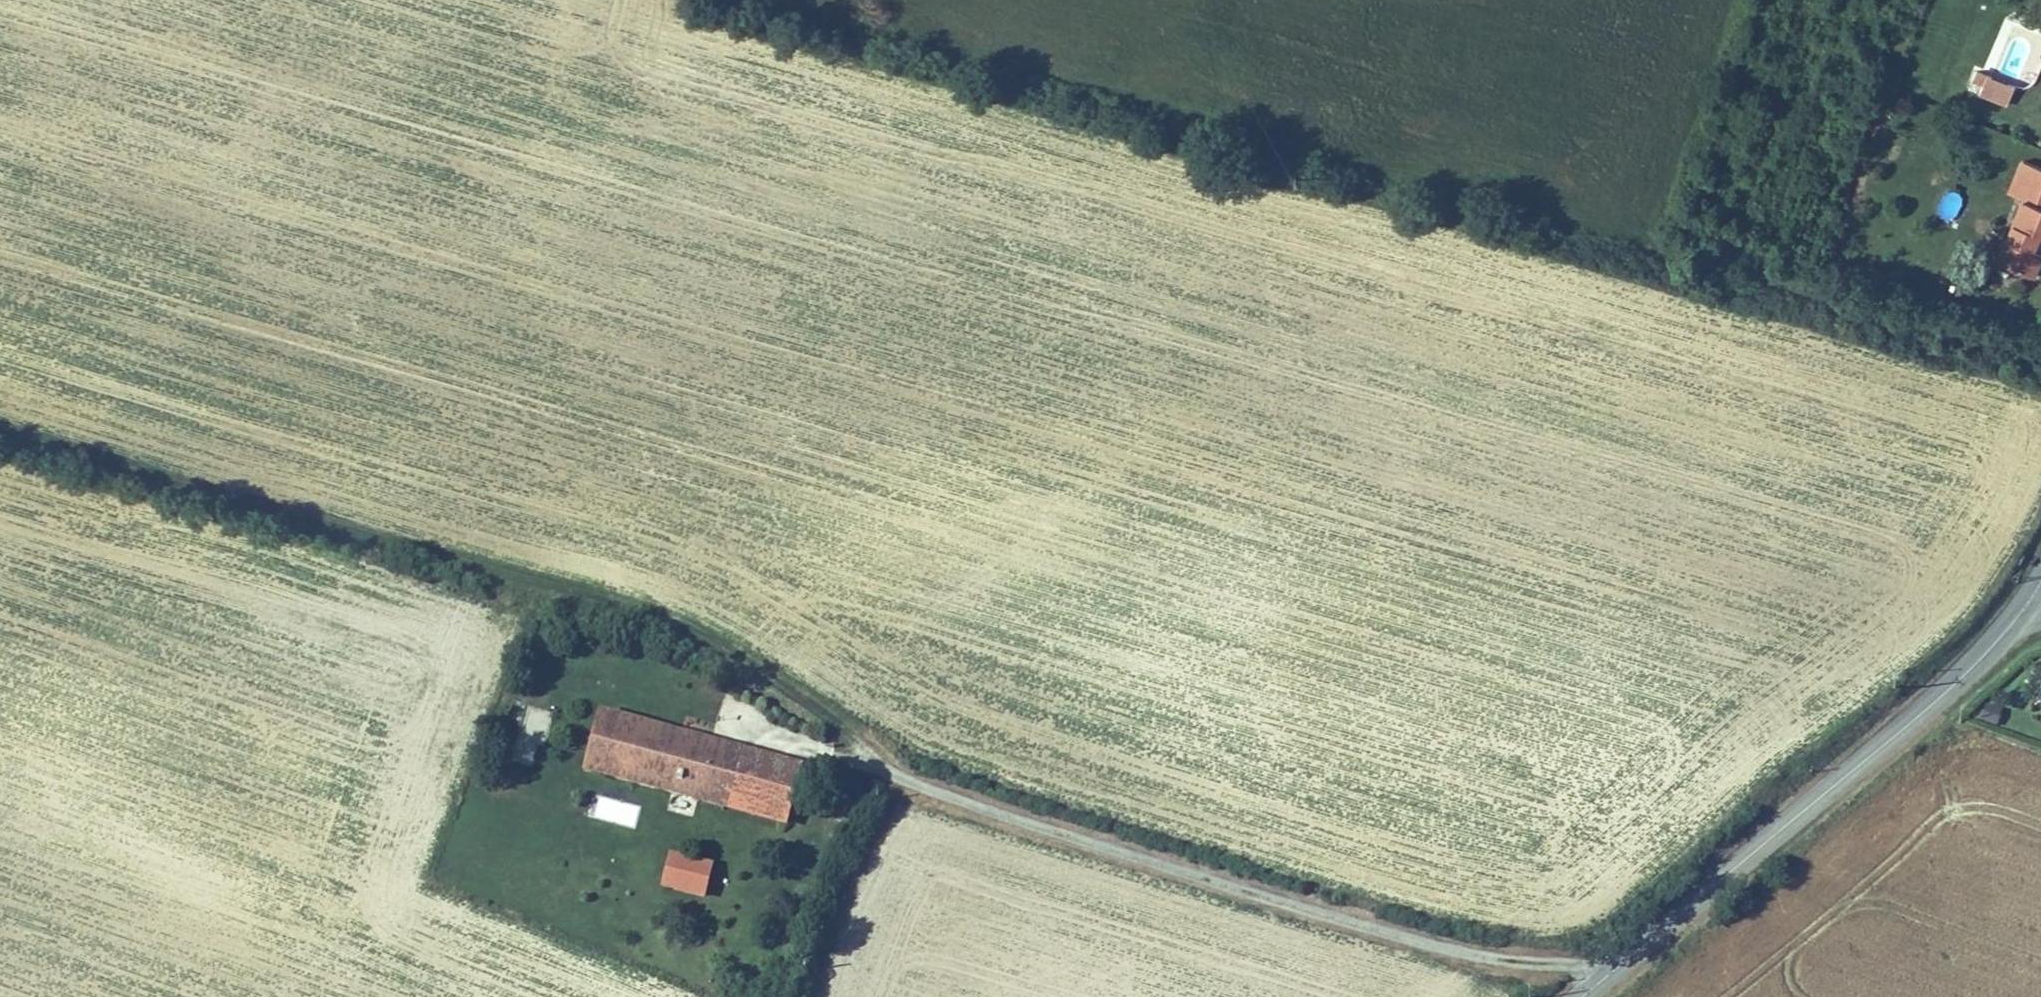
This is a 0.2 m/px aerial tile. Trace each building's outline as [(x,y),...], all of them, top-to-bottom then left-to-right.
[(2007,105),(2016,83),(1988,72),(1979,94),(2007,105)] [(2040,267),(2040,245),(2036,244),(2040,229),(2040,167),(2019,159),(2009,187),(2027,194),(2002,261),(2038,275),(2040,267)] [(711,797),(727,743),(588,704),(572,758),(711,797)] [(778,757),(727,743),(711,797),(763,812),(778,757)] [(702,866),(662,853),(654,881),(693,894),(702,866)]
